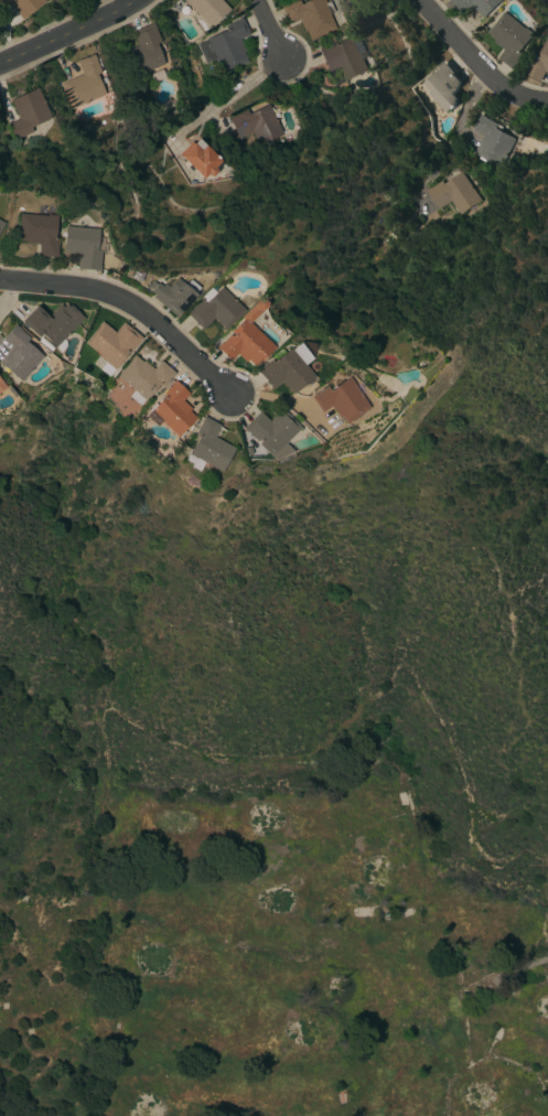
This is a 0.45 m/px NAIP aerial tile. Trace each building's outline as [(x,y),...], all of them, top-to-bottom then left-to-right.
[(8,3),(0,9),(0,0),(43,0),(44,1),(21,20),(8,3)] [(184,1),(185,0),(221,0),(229,9),(211,28),(184,1)] [(280,8),(298,0),(299,3),(306,0),(323,0),(324,2),(327,1),(332,12),(327,13),(334,29),(314,37),(310,40),(305,31),(303,32),(298,19),(288,23),(280,8)] [(464,14),(451,0),(504,0),(485,18),(473,6),(464,14)] [(520,52),(525,54),(513,69),(498,57),(505,50),(494,41),(496,40),(487,32),(492,28),(506,11),(527,29),(528,28),(536,33),(520,52)] [(222,73),(216,58),(205,63),(197,44),(205,40),(205,39),(226,30),(224,25),(236,20),(241,18),(249,34),(239,39),(245,51),(243,52),(247,62),(222,73)] [(132,77),(121,53),(138,45),(131,32),(152,23),(154,29),(153,29),(159,42),(154,44),(163,64),(132,77)] [(335,34),(337,39),(329,43),(326,39),(335,34)] [(334,42),(335,45),(355,35),(356,40),(362,53),(368,50),(370,56),(365,58),(370,69),(335,85),(329,71),(327,71),(318,50),(334,42)] [(547,40),(547,72),(545,71),(539,82),(523,73),(531,55),(538,58),(547,40)] [(74,108),(63,84),(65,83),(64,82),(82,74),(75,61),(82,57),(83,58),(93,54),(95,60),(94,60),(99,72),(96,74),(105,94),(74,108)] [(447,111),(440,104),(439,105),(436,101),(436,100),(429,93),(431,90),(423,83),(433,73),(434,74),(440,68),(439,67),(444,62),(454,72),(453,73),(461,82),(459,87),(455,88),(456,89),(453,94),(458,98),(456,103),(447,111)] [(50,117),(30,127),(32,131),(14,140),(7,124),(18,119),(9,100),(35,87),(50,117)] [(282,132),(258,144),(251,131),(238,138),(228,118),(233,116),(246,109),(248,114),(267,104),(282,132)] [(483,135),(473,129),(482,115),(486,117),(498,124),(496,128),(515,139),(499,168),(484,159),(483,161),(476,158),(479,155),(473,153),(483,135)] [(221,160),(214,167),(216,169),(216,172),(213,175),(209,175),(207,174),(204,179),(179,153),(190,141),(193,144),(197,139),(221,160)] [(481,200),(458,214),(450,201),(438,208),(426,191),(442,180),(444,183),(462,172),(481,200)] [(37,256),(39,245),(25,243),(25,242),(15,240),(18,213),(45,216),(45,214),(55,215),(53,238),(57,238),(55,251),(56,251),(56,257),(37,256)] [(76,269),(77,254),(62,253),(63,237),(61,236),(61,232),(63,232),(64,226),(97,228),(96,237),(101,238),(101,244),(105,244),(104,253),(99,253),(98,265),(99,266),(98,270),(76,269)] [(151,297),(153,294),(149,291),(155,282),(160,287),(162,283),(172,292),(180,283),(182,285),(186,279),(196,288),(192,293),(193,294),(174,316),(151,297)] [(241,310),(223,329),(211,318),(201,329),(184,313),(198,299),(202,302),(217,287),(241,310)] [(258,298),(262,302),(262,307),(246,323),(271,346),(252,366),(245,360),(244,362),(235,354),(228,361),(214,347),(218,343),(219,343),(227,334),(229,336),(230,334),(228,332),(239,319),(238,318),(237,316),(255,299),(257,298),(258,298)] [(55,347),(41,334),(39,337),(35,334),(34,334),(21,321),(35,305),(47,316),(60,304),(63,308),(78,323),(55,347)] [(97,356),(98,354),(84,343),(97,326),(97,325),(100,321),(115,332),(122,322),(141,337),(138,342),(129,352),(127,350),(126,352),(127,353),(114,369),(97,356)] [(4,367),(0,364),(0,360),(12,346),(2,339),(14,325),(19,329),(18,329),(29,339),(25,342),(42,356),(21,382),(8,371),(7,373),(2,369),(4,367)] [(290,394),(279,380),(269,388),(254,371),(258,367),(268,360),(267,357),(277,347),(281,353),(287,347),(288,350),(296,343),(308,358),(300,365),(310,376),(290,394)] [(174,373),(171,377),(170,376),(161,387),(158,384),(143,400),(138,406),(127,396),(132,390),(116,376),(130,360),(129,360),(133,355),(141,362),(142,361),(152,369),(160,361),(174,373)] [(342,425),(336,416),(334,417),(326,406),(319,411),(307,397),(312,394),(322,386),(325,390),(327,389),(327,388),(344,376),(350,384),(348,385),(365,407),(342,425)] [(187,394),(181,400),(190,408),(187,410),(194,418),(182,430),(183,432),(180,436),(178,434),(175,437),(160,421),(154,426),(144,416),(149,411),(147,410),(153,403),(155,405),(163,396),(162,394),(171,385),(170,384),(174,380),(187,394)] [(288,448),(279,457),(275,451),(271,454),(256,439),(255,441),(245,432),(240,428),(258,411),(267,420),(279,408),(283,412),(298,428),(282,442),(288,448)] [(201,421),(200,421),(202,416),(218,426),(212,437),(232,448),(218,472),(202,462),(196,472),(187,468),(189,464),(182,461),(185,454),(196,436),(193,433),(201,421)]
